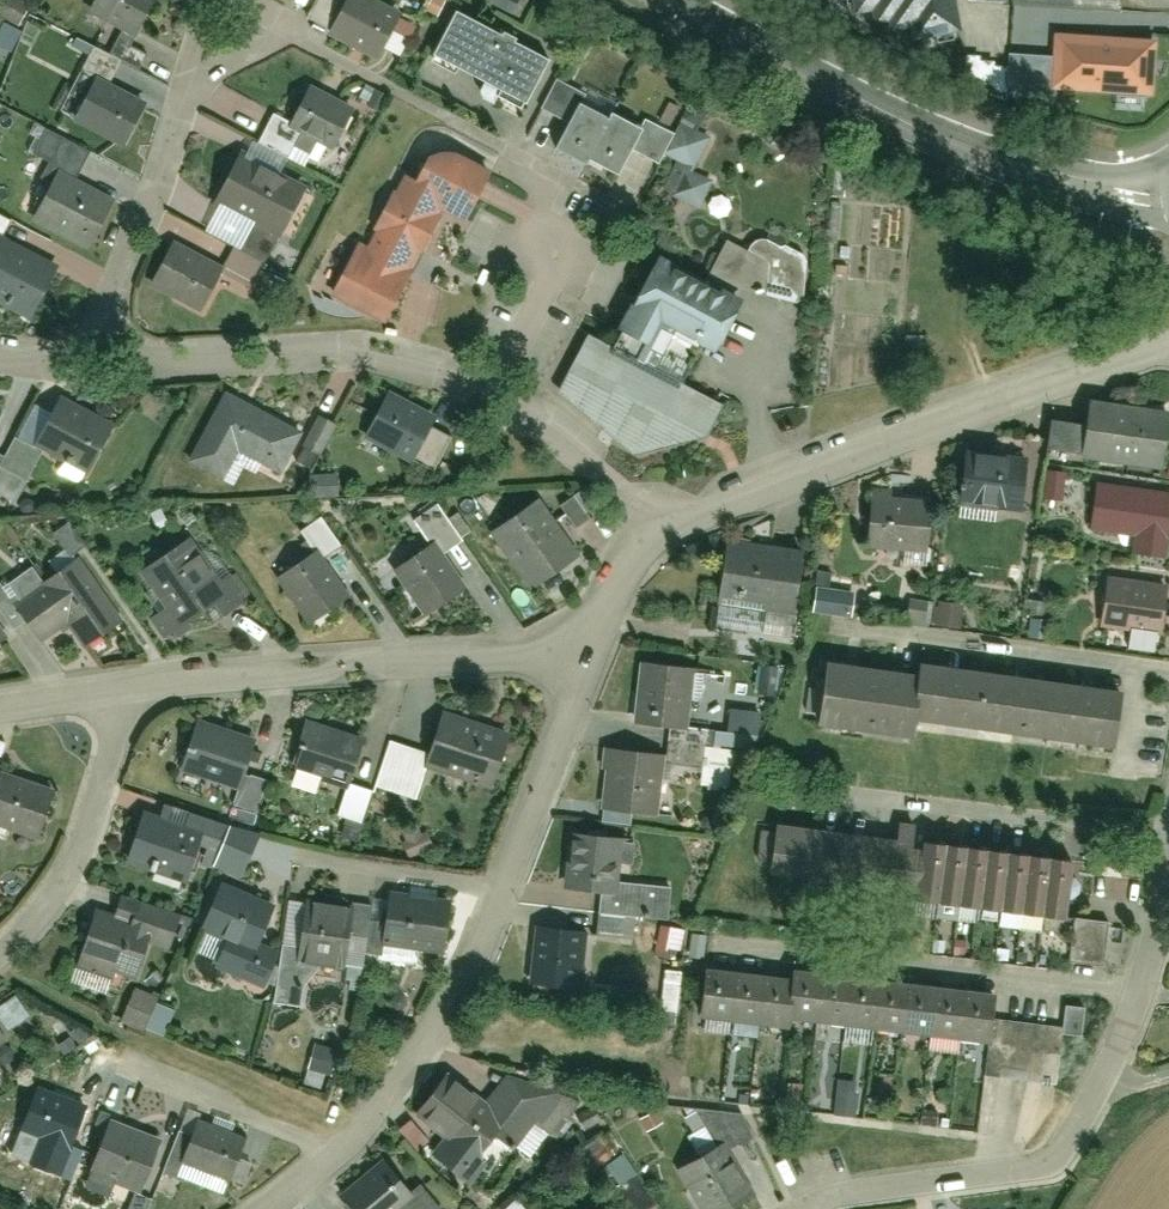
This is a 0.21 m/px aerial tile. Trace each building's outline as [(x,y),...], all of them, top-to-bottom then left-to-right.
[(132,42),(156,0),(92,0),(82,19),(132,42)] [(321,29),(378,59),(402,17),(369,0),(339,0),(321,29)] [(862,14),(878,11),(880,19),(894,16),(895,25),(920,20),(922,35),(964,27),(959,0),(859,0),(862,14)] [(450,12),(424,59),(523,111),(548,61),(450,12)] [(1162,46),(1058,39),(1056,63),(1054,96),(1059,97),(1159,103),(1162,46)] [(1054,96),(1056,63),(1015,61),(1012,100),(1060,103),(1059,97),(1054,96)] [(74,124),(125,147),(149,100),(99,74),(74,124)] [(585,88),(558,75),(539,109),(562,120),(548,151),(579,167),(584,160),(618,177),(633,151),(659,164),(663,157),(684,167),(672,194),(698,209),(713,177),(698,170),(713,137),(679,121),(674,134),(642,118),(638,128),(605,111),(602,118),(576,106),(585,88)] [(283,127),(333,152),(354,110),(303,85),(283,127)] [(332,294),(389,323),(416,270),(410,267),(437,213),(461,225),(486,175),(430,147),(412,183),(401,178),(367,245),(359,241),(332,294)] [(204,232),(267,263),(309,185),(244,152),(204,232)] [(116,199),(59,169),(29,221),(89,252),(116,199)] [(31,317),(59,267),(0,236),(0,302),(31,317)] [(705,285),(657,262),(613,348),(589,336),(558,393),(631,454),(705,437),(720,403),(682,383),(696,351),(704,354),(736,300),(733,298),(743,288),(801,303),(805,262),(784,245),(780,249),(764,241),(755,243),(747,252),(728,243),(705,285)] [(153,283),(204,312),(225,274),(174,243),(153,283)] [(440,416),(388,390),(363,436),(414,463),(432,431),(440,416)] [(304,432),(226,393),(189,462),(230,481),(241,457),(283,480),(290,463),(304,432)] [(119,426),(60,395),(35,443),(47,450),(90,473),(119,426)] [(1083,454),(1155,464),(1162,410),(1091,400),(1083,454)] [(312,419),(290,463),(310,473),(334,430),(312,419)] [(432,431),(414,463),(432,473),(450,441),(432,431)] [(2,474),(29,486),(47,450),(18,437),(2,474)] [(952,502),(1025,508),(1032,456),(957,449),(952,502)] [(1092,482),(1086,528),(1130,533),(1127,551),(1167,555),(1168,536),(1168,491),(1092,482)] [(934,496),(869,491),(864,546),(931,551),(934,496)] [(537,499),(487,532),(527,590),(579,556),(537,499)] [(435,542),(443,554),(461,543),(440,509),(414,525),(428,546),(435,542)] [(317,550),(324,562),(341,550),(322,521),(300,535),(311,554),(317,550)] [(207,530),(140,571),(163,609),(152,617),(170,642),(248,594),(207,530)] [(805,549),(722,538),(712,600),(795,614),(805,549)] [(428,546),(389,571),(419,615),(467,589),(443,554),(435,542),(428,546)] [(311,554),(275,578),(311,627),(350,602),(324,562),(317,550),(311,554)] [(79,560),(9,605),(40,641),(62,627),(81,647),(124,620),(79,560)] [(1163,582),(1101,574),(1095,625),(1158,632),(1163,582)] [(696,665),(639,658),(634,721),(687,727),(696,665)] [(914,677),(817,664),(811,721),(910,733),(910,722),(1114,749),(1119,695),(914,670),(914,677)] [(508,736),(440,713),(426,765),(493,786),(508,736)] [(257,735),(195,716),(178,770),(238,787),(257,735)] [(365,736),(311,719),(291,768),(346,785),(365,736)] [(668,754),(604,745),(599,806),(663,816),(668,754)] [(54,788),(0,767),(0,826),(38,840),(54,788)] [(187,880),(202,831),(141,812),(123,862),(187,880)] [(897,841),(776,827),(771,871),(918,889),(923,852),(912,851),(915,826),(900,824),(897,841)] [(622,833),(566,828),(561,886),(617,891),(622,833)] [(918,889),(917,900),(1065,918),(1072,861),(925,841),(923,852),(918,889)] [(254,949),(273,903),(221,882),(199,927),(254,949)] [(379,944),(448,952),(454,903),(386,893),(379,944)] [(286,956),(357,966),(365,904),(296,895),(286,956)] [(136,921),(94,908),(77,961),(135,980),(147,941),(168,949),(177,923),(141,911),(136,921)] [(589,928),(535,926),(530,981),(585,985),(589,928)] [(989,1040),(994,997),(794,974),(793,983),(706,972),(701,1015),(788,1026),(789,1017),(989,1040)] [(9,1058),(0,1046),(0,1064),(9,1058)] [(481,1100),(449,1077),(414,1124),(439,1142),(426,1160),(465,1191),(498,1143),(511,1149),(554,1096),(501,1079),(481,1100)] [(87,1100),(38,1083),(22,1128),(40,1134),(31,1156),(60,1167),(87,1100)] [(162,1137),(111,1120),(88,1171),(141,1189),(162,1137)] [(240,1142),(192,1124),(177,1157),(227,1177),(240,1142)] [(673,1171),(696,1208),(734,1208),(753,1198),(722,1144),(673,1171)] [(384,1165),(338,1199),(346,1208),(433,1208),(416,1190),(409,1198),(384,1165)]
